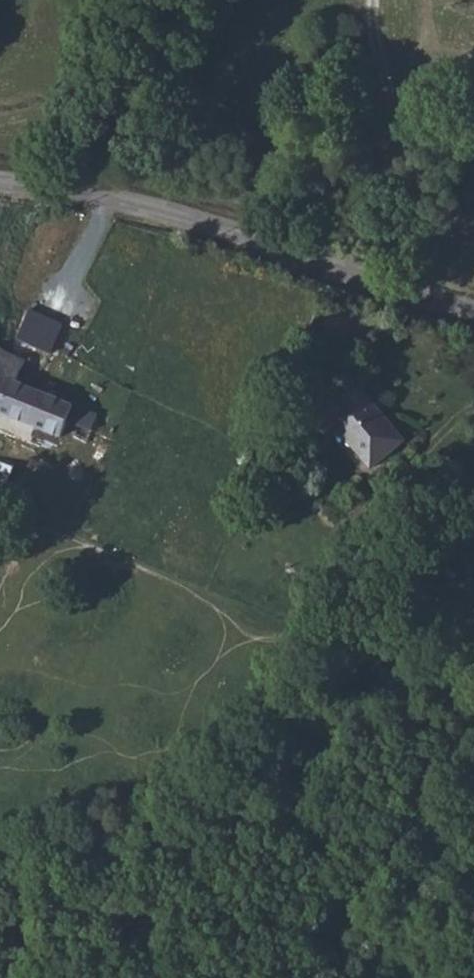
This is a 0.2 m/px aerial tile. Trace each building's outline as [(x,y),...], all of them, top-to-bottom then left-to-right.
[(36,344),(28,358),(82,384),(91,364),(55,347),(66,320),(35,306),(20,337),(36,344)] [(62,436),(71,418),(93,429),(99,414),(73,404),(82,384),(28,358),(22,355),(0,346),(0,410),(62,436)] [(406,441),(361,388),(321,421),(331,433),(338,427),(373,469),(406,441)] [(7,486),(15,467),(0,462),(0,484),(7,486)]
